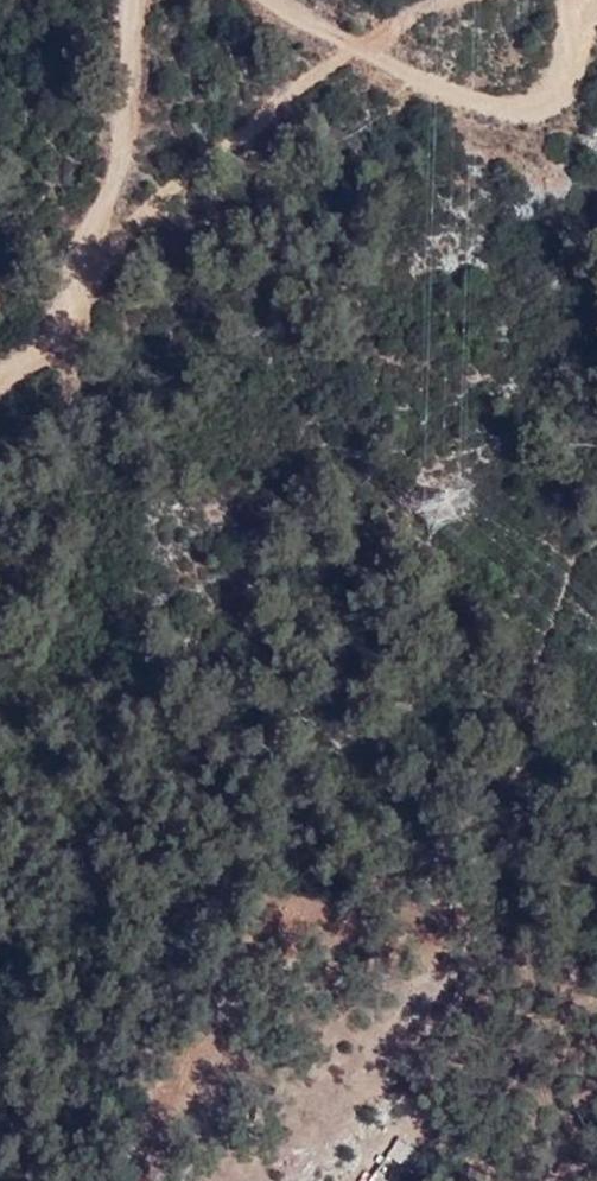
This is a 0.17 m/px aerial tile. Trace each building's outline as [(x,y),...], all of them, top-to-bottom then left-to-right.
[(405,1170),(375,1147),(352,1180),(398,1180),(405,1170)]
